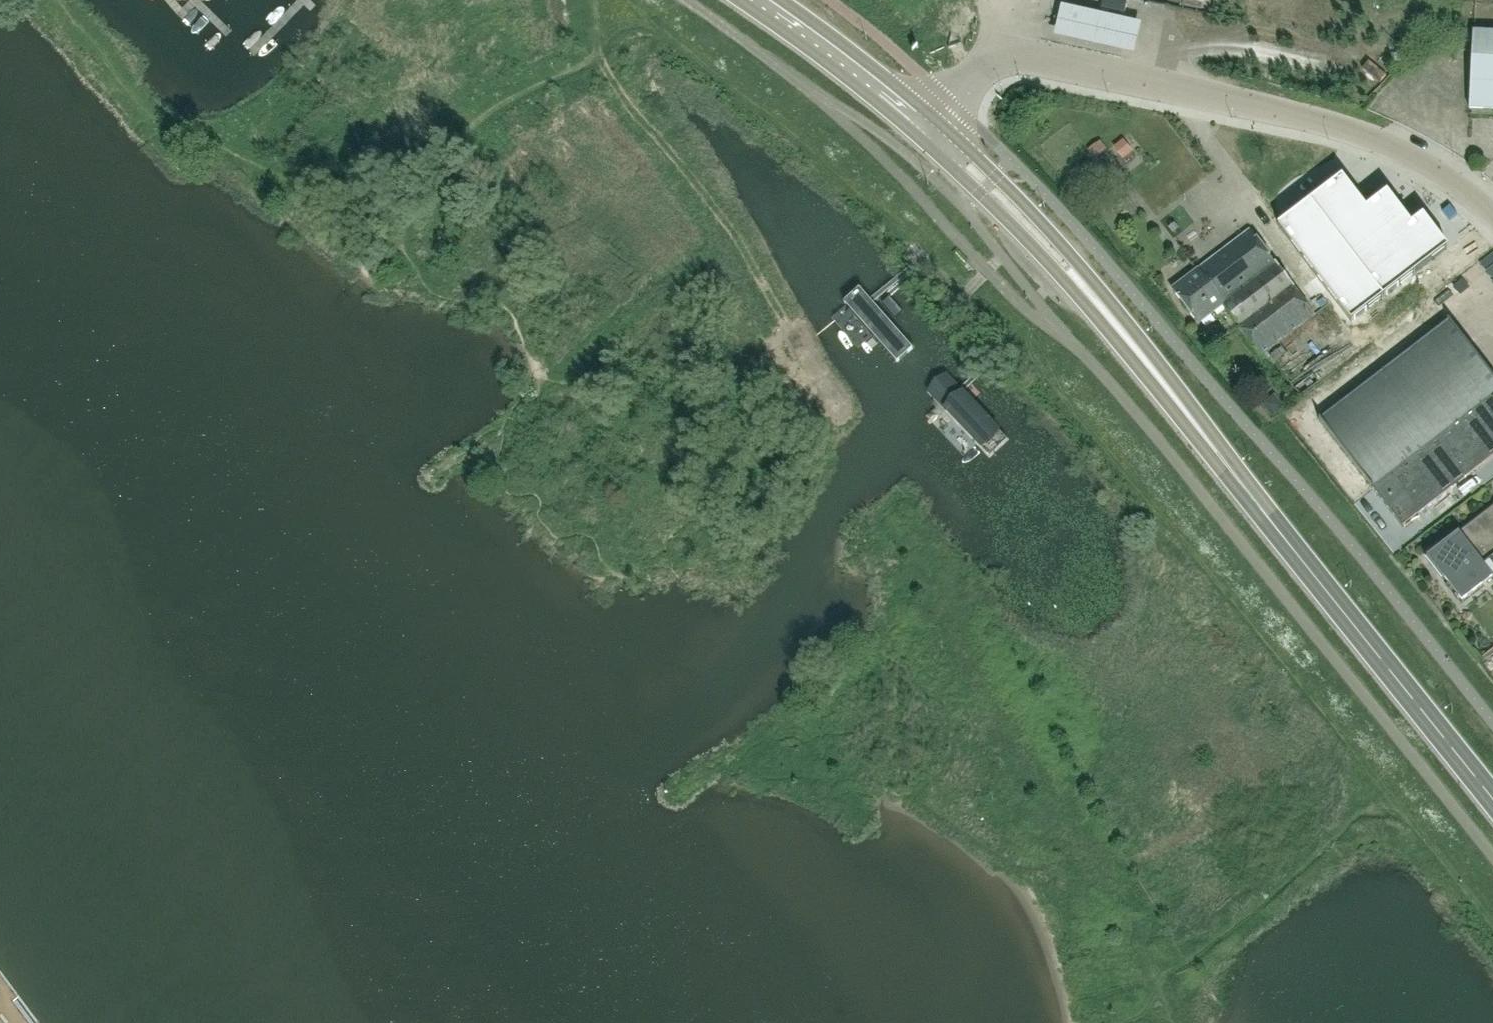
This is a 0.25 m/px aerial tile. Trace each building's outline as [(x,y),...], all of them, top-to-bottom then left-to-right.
[(1140,24),(1060,6),(1056,21),(1053,37),(1133,54),(1137,39),(1140,24)] [(1472,50),(1470,110),(1492,110),(1492,32),(1473,32),(1472,50)] [(1341,175),(1308,200),(1333,232),(1365,207),(1341,175)] [(1365,207),(1333,232),(1357,264),(1384,243),(1410,223),(1386,191),(1365,207)] [(1308,200),(1276,225),(1301,256),(1333,232),(1308,200)] [(1410,223),(1384,243),(1408,276),(1446,247),(1422,214),(1410,223)] [(1226,308),(1278,269),(1248,230),(1170,289),(1197,324),(1223,304),(1226,308)] [(1333,232),(1301,256),(1350,321),(1382,296),(1357,264),(1333,232)] [(1384,243),(1357,264),(1382,296),(1408,276),(1384,243)] [(882,360),(912,334),(847,260),(817,287),(882,360)] [(1278,269),(1226,308),(1239,326),(1237,327),(1260,356),(1266,351),(1313,316),(1278,269)] [(1349,397),(1334,378),(1308,397),(1324,417),(1318,421),(1372,489),(1492,396),(1492,379),(1447,320),(1349,397)] [(981,463),(1011,436),(947,363),(917,389),(981,463)] [(1372,489),(1401,527),(1492,455),(1492,396),(1372,489)] [(1426,556),(1460,600),(1492,575),(1492,505),(1426,556)]
